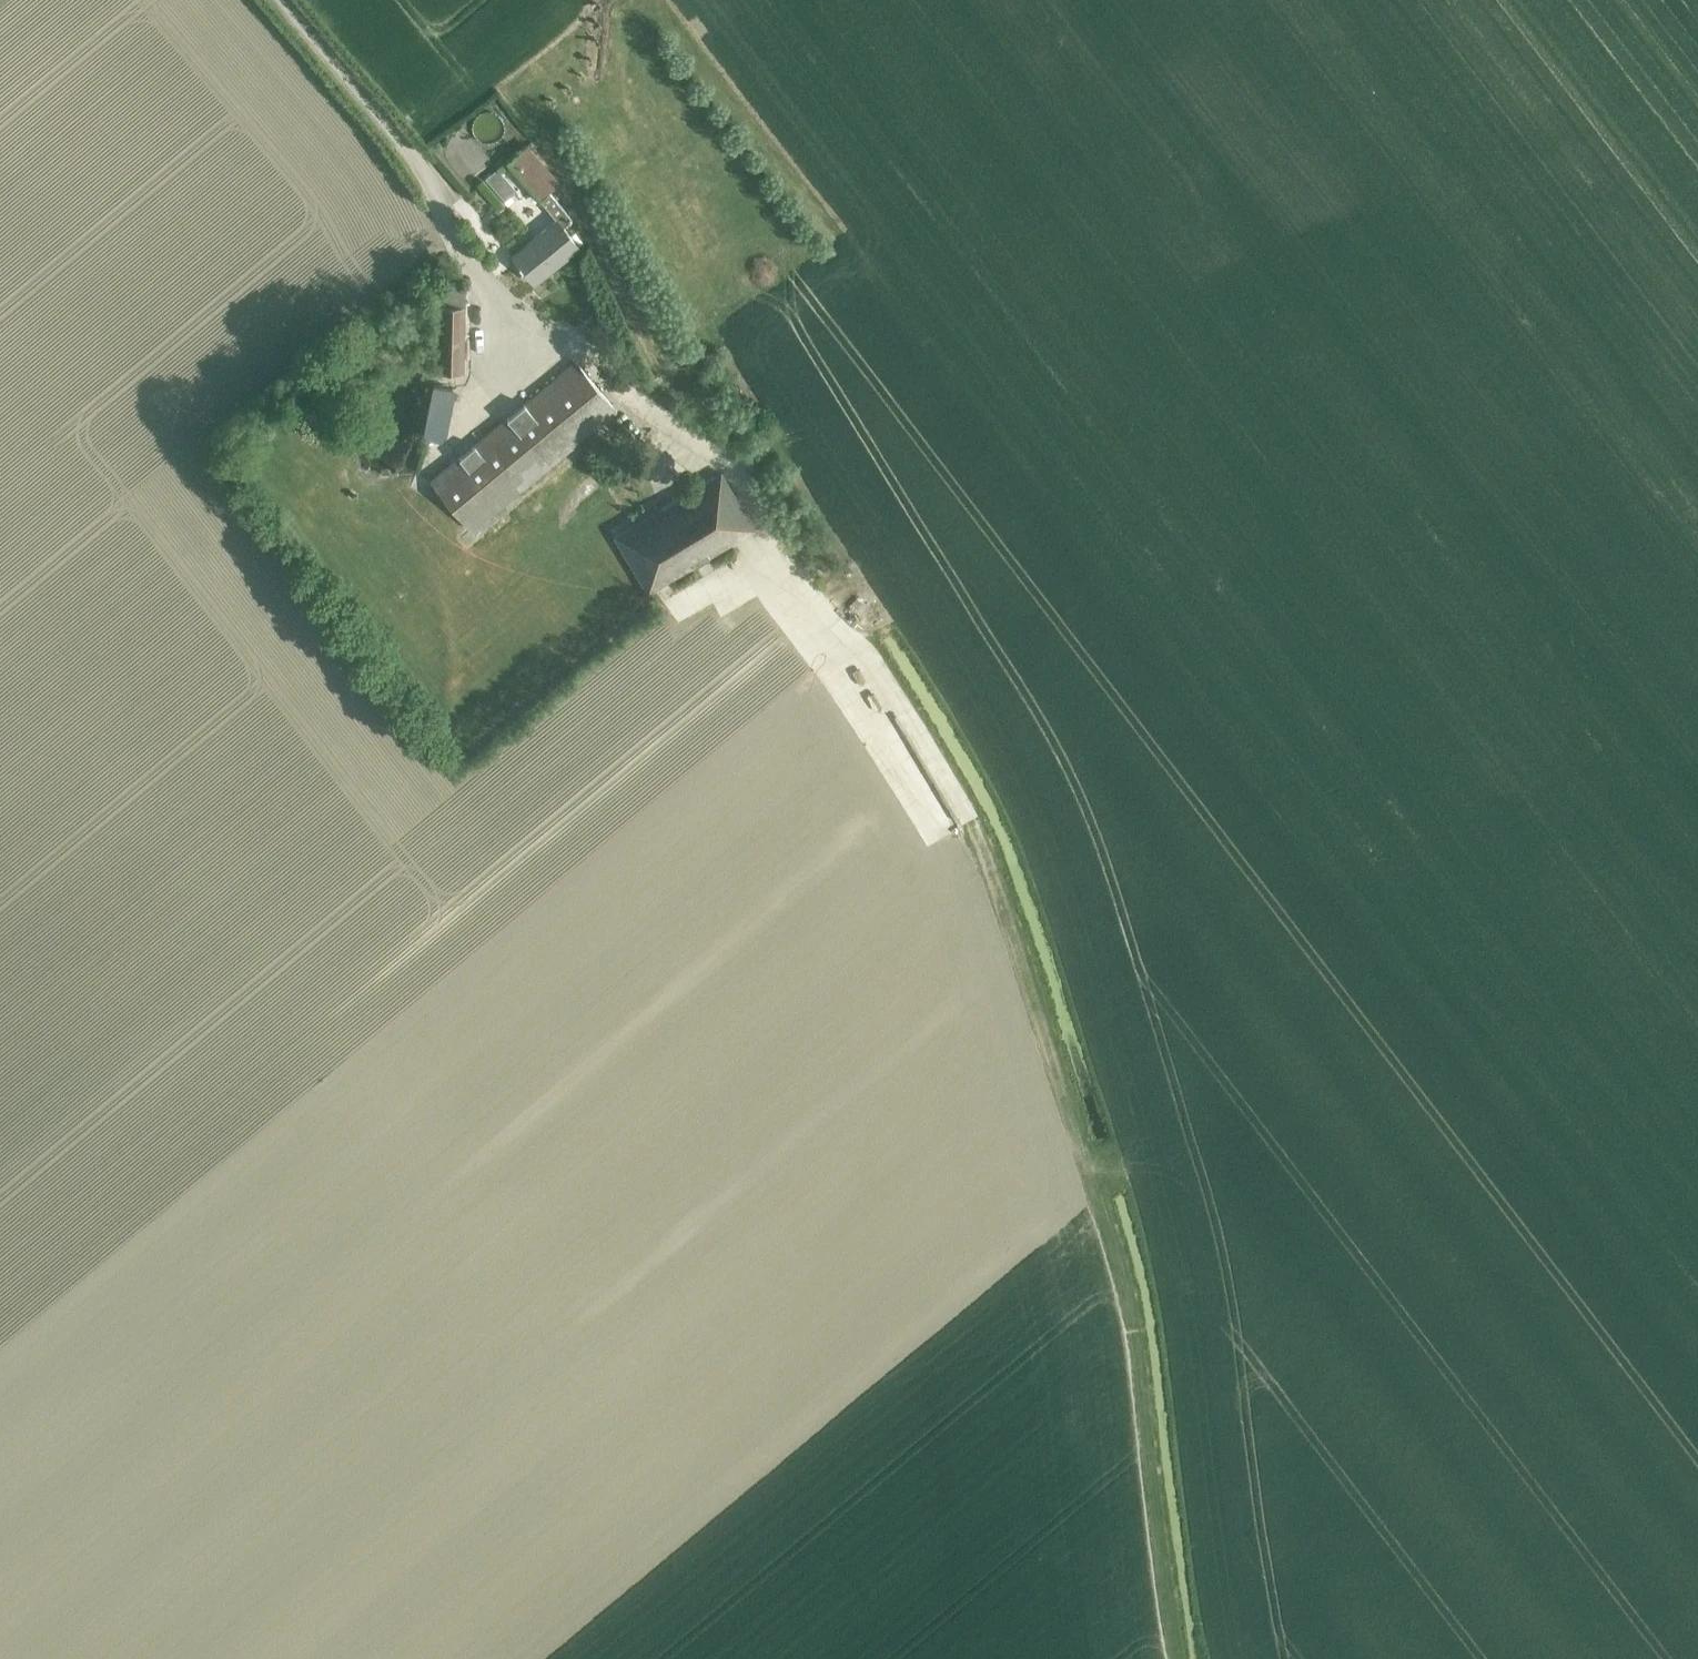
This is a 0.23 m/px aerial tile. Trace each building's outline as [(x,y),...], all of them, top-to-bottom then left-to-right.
[(511,256),(533,283),(578,246),(562,226),(571,218),(548,191),(558,182),(526,144),(507,160),(556,219),(511,256)] [(504,200),(516,190),(497,167),(485,177),(504,200)] [(438,280),(437,370),(463,371),(464,280),(438,280)] [(430,481),(470,529),(616,410),(575,361),(430,481)] [(614,536),(647,592),(753,529),(720,472),(614,536)]
